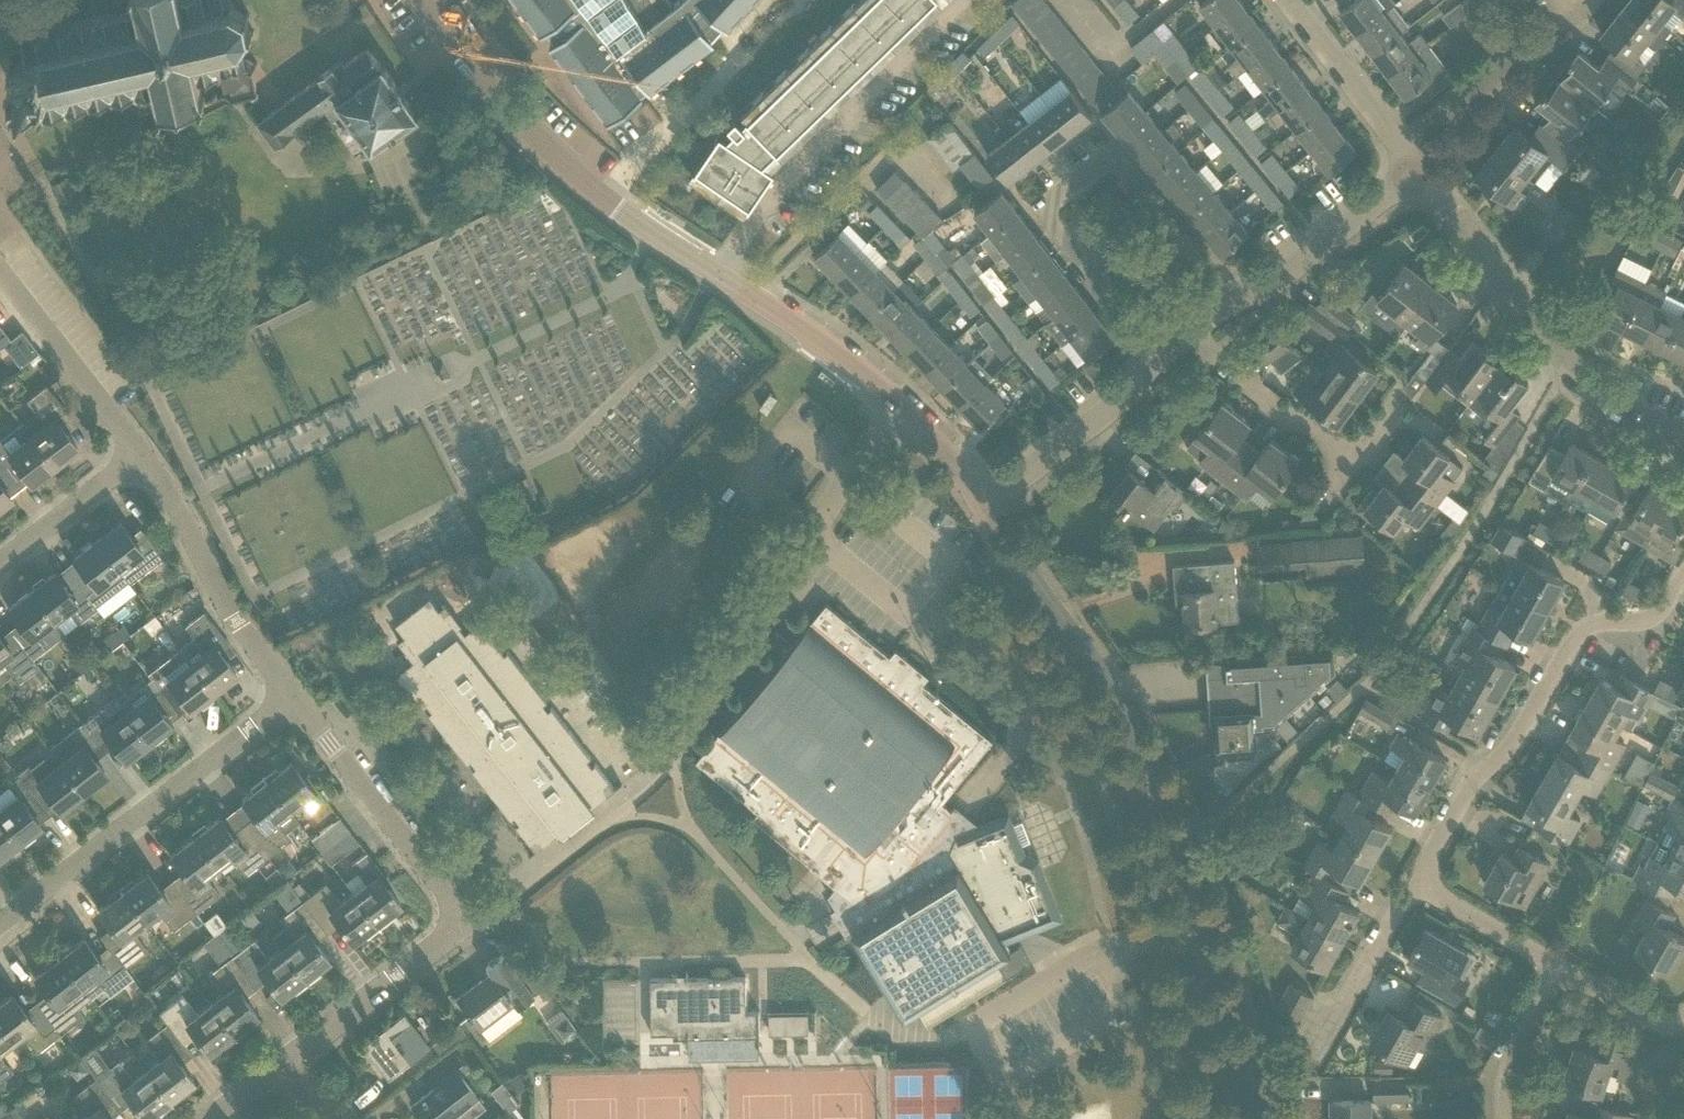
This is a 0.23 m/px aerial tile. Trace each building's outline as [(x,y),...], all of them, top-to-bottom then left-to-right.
[(47,28),(27,33),(23,30),(21,34),(25,37),(30,58),(16,62),(11,58),(8,63),(13,67),(19,89),(15,94),(20,97),(23,91),(37,88),(42,111),(39,115),(43,117),(46,113),(65,109),(66,113),(70,112),(69,108),(88,103),(89,108),(93,107),(92,102),(111,98),(112,102),(116,101),(115,97),(134,93),(135,97),(136,96),(139,112),(160,107),(159,111),(162,112),(165,106),(200,98),(205,101),(207,96),(225,92),(233,97),(231,101),(233,102),(235,98),(243,97),(244,102),(259,99),(258,94),(260,95),(261,93),(258,91),(253,71),(258,63),(256,61),(255,63),(247,58),(244,59),(242,50),(245,48),(242,44),(248,34),(254,35),(255,30),(249,29),(247,18),(251,15),(248,11),(244,14),(234,8),(235,3),(231,2),(230,0),(114,0),(116,12),(97,17),(96,12),(92,13),(93,17),(74,22),(73,18),(69,18),(70,23),(51,27),(50,23),(46,24),(47,28)] [(543,29),(548,25),(556,36),(551,39),(610,117),(645,91),(643,88),(649,83),(651,86),(716,37),(713,33),(725,21),(729,24),(751,0),(676,0),(674,2),(673,0),(521,0),(543,29)] [(856,1),(833,23),(810,45),(788,67),(765,89),(741,112),(747,118),(744,121),(737,115),(729,123),(734,127),(730,131),(726,135),(721,131),(691,176),(718,194),(745,213),(775,168),(773,166),(765,161),(777,149),(778,150),(802,127),(825,105),(847,83),(865,66),(870,61),(893,39),(915,17),(933,0),(857,0),(856,1)] [(1046,2),(1045,0),(1014,0),(1012,2),(1025,18),(1046,2)] [(1115,7),(1128,24),(1140,13),(1128,0),(1123,0),(1115,7)] [(1243,4),(1240,0),(1204,0),(1200,3),(1217,25),(1243,4)] [(1348,5),(1341,10),(1358,32),(1392,5),(1395,2),(1394,0),(1344,0),(1348,5)] [(1442,16),(1451,27),(1478,7),(1472,0),(1464,0),(1442,16)] [(1624,7),(1663,39),(1672,28),(1662,20),(1673,6),(1683,15),(1683,14),(1683,0),(1630,0),(1624,7)] [(1055,13),(1046,2),(1025,18),(1034,30),(1055,13)] [(1243,4),(1217,25),(1232,45),(1259,25),(1243,4)] [(1408,26),(1392,5),(1358,32),(1374,53),(1408,26)] [(1663,39),(1624,7),(1602,34),(1616,44),(1608,55),(1634,76),(1645,62),(1635,54),(1645,41),(1655,49),(1663,39)] [(993,32),(1001,41),(1021,23),(1012,13),(993,32)] [(1055,13),(1034,30),(1043,41),(1064,24),(1055,13)] [(1472,29),(1492,55),(1506,44),(1486,19),(1472,29)] [(1073,36),(1064,24),(1043,41),(1052,52),(1073,36)] [(1259,25),(1232,45),(1240,56),(1227,66),(1236,77),(1249,67),(1275,46),(1259,25)] [(1408,26),(1374,53),(1390,74),(1429,44),(1420,33),(1409,43),(1401,32),(1408,26)] [(1152,49),(1161,41),(1152,29),(1134,44),(1132,50),(1143,62),(1155,53),(1152,49)] [(993,32),(977,47),(986,56),(1001,41),(993,32)] [(1175,57),(1185,49),(1171,33),(1161,41),(1175,57)] [(1073,36),(1052,52),(1061,64),(1082,47),(1073,36)] [(1175,57),(1161,41),(1152,49),(1155,53),(1165,65),(1175,57)] [(1429,44),(1390,74),(1406,95),(1417,86),(1427,99),(1455,77),(1441,60),(1429,44)] [(339,62),(276,108),(258,121),(275,145),(295,131),(295,130),(325,108),(332,118),(344,110),(373,149),(420,115),(384,66),(383,66),(368,46),(341,66),(339,62)] [(1275,46),(1249,67),(1265,88),(1292,67),(1275,46)] [(1082,47),(1061,64),(1071,75),(1091,58),(1082,47)] [(1634,76),(1608,55),(1599,65),(1578,48),(1557,75),(1594,105),(1616,79),(1629,90),(1638,79),(1634,76)] [(1199,65),(1185,49),(1175,57),(1189,74),(1199,65)] [(963,50),(949,64),(958,73),(971,60),(963,50)] [(1091,58),(1071,75),(1079,86),(1100,69),(1091,58)] [(958,73),(949,64),(934,79),(943,88),(958,73)] [(1292,67),(1265,88),(1273,98),(1259,109),(1266,119),(1281,108),(1307,88),(1292,67)] [(1209,98),(1220,89),(1202,68),(1191,78),(1209,98)] [(1100,69),(1079,86),(1092,103),(1113,86),(1100,69)] [(1594,105),(1557,75),(1535,101),(1551,114),(1542,125),(1552,133),(1578,153),(1587,142),(1574,131),(1594,105)] [(1188,109),(1199,101),(1186,84),(1175,93),(1188,109)] [(1307,88),(1281,108),(1297,129),(1323,108),(1307,88)] [(1234,106),(1220,89),(1209,98),(1223,115),(1234,106)] [(1091,115),(1072,90),(1050,107),(1070,132),(1091,115)] [(1146,111),(1128,90),(1102,112),(1120,133),(1146,111)] [(1213,117),(1199,101),(1188,109),(1202,126),(1213,117)] [(1050,107),(1030,123),(1049,148),(1070,132),(1050,107)] [(1323,108),(1297,129),(1313,149),(1339,129),(1323,108)] [(930,110),(923,115),(925,119),(932,113),(930,110)] [(1146,111),(1120,133),(1137,153),(1162,131),(1146,111)] [(1242,138),(1254,129),(1240,112),(1228,121),(1242,138)] [(951,122),(947,124),(930,138),(954,169),(961,163),(975,153),(951,122)] [(1049,148),(1030,123),(1009,139),(1029,164),(1049,148)] [(1163,132),(1162,131),(1137,153),(1154,173),(1180,151),(1171,141),(1181,133),(1173,123),(1163,132)] [(1223,151),(1233,142),(1218,124),(1208,133),(1223,151)] [(1578,153),(1552,133),(1540,147),(1515,126),(1496,150),(1535,181),(1553,158),(1563,167),(1575,152),(1577,154),(1578,153)] [(1254,129),(1242,138),(1256,155),(1268,146),(1254,129)] [(1339,129),(1313,149),(1330,171),(1356,150),(1339,129)] [(1009,139),(988,156),(1007,181),(1029,164),(1009,139)] [(1233,142),(1223,151),(1239,170),(1249,162),(1233,142)] [(1535,181),(1496,150),(1477,173),(1516,204),(1535,181)] [(1197,172),(1180,151),(1154,173),(1172,194),(1197,172)] [(975,153),(961,163),(979,186),(993,176),(975,153)] [(1286,171),(1272,154),(1262,162),(1276,179),(1286,171)] [(1249,162),(1239,170),(1242,174),(1248,181),(1256,190),(1266,182),(1252,165),(1249,162)] [(1678,166),(1665,191),(1678,197),(1683,185),(1683,169),(1678,166)] [(886,198),(906,180),(896,170),(877,188),(886,198)] [(1300,187),(1286,171),(1276,179),(1289,196),(1300,187)] [(1214,192),(1197,172),(1172,194),(1188,213),(1214,192)] [(63,203),(64,203),(77,196),(67,176),(53,183),(63,203)] [(914,189),(906,180),(886,198),(896,208),(914,189)] [(1280,198),(1266,182),(1256,190),(1272,210),(1283,201),(1280,198)] [(924,199),(914,189),(896,208),(905,217),(924,199)] [(991,233),(1018,212),(1001,191),(975,211),(991,233)] [(1231,211),(1214,192),(1188,213),(1205,233),(1231,211)] [(924,199),(905,217),(913,226),(932,207),(924,199)] [(1682,199),(1673,215),(1683,220),(1683,200),(1682,199)] [(884,226),(891,219),(878,205),(870,212),(884,226)] [(1578,215),(1566,206),(1547,230),(1559,239),(1578,215)] [(932,207),(913,226),(922,235),(923,236),(933,229),(944,220),(932,207)] [(1231,211),(1205,233),(1212,241),(1223,254),(1248,232),(1231,211)] [(1034,233),(1018,212),(991,233),(1007,253),(1034,233)] [(905,232),(891,219),(884,226),(897,240),(905,232)] [(1658,227),(1656,232),(1650,244),(1661,250),(1670,233),(1658,227)] [(923,236),(935,252),(947,267),(953,262),(963,254),(956,245),(949,251),(933,229),(923,236)] [(834,274),(858,251),(839,232),(815,255),(834,274)] [(1050,254),(1034,233),(1007,253),(1023,274),(1050,254)] [(1682,238),(1670,233),(1661,250),(1673,256),(1682,238)] [(923,236),(922,235),(913,242),(926,259),(935,252),(923,236)] [(869,240),(858,251),(834,274),(852,293),(876,270),(887,259),(869,240)] [(973,247),(963,254),(953,262),(969,283),(984,271),(975,260),(980,256),(973,247)] [(947,267),(935,252),(926,259),(938,274),(937,274),(941,280),(950,272),(946,267),(947,267)] [(1626,252),(1619,266),(1646,280),(1653,266),(1626,252)] [(1050,254),(1023,274),(1039,295),(1066,274),(1050,254)] [(1398,330),(1406,320),(1433,285),(1405,264),(1378,298),(1393,310),(1385,321),(1398,330)] [(1622,329),(1645,282),(1617,268),(1605,292),(1611,295),(1599,318),(1622,329)] [(894,289),(876,270),(852,293),(870,312),(894,289)] [(985,270),(984,271),(969,283),(985,304),(1001,291),(1007,286),(1001,279),(995,283),(985,270)] [(950,272),(941,280),(958,301),(967,292),(956,277),(955,278),(950,272)] [(1345,273),(1340,280),(1349,287),(1350,288),(1355,282),(1345,273)] [(1066,274),(1039,295),(1055,315),(1082,295),(1066,274)] [(1666,292),(1645,282),(1622,329),(1643,340),(1660,304),(1666,292)] [(1433,285),(1406,320),(1417,329),(1410,338),(1424,349),(1426,347),(1431,351),(1415,372),(1426,380),(1450,349),(1432,335),(1457,304),(1433,285)] [(913,308),(894,289),(870,312),(889,331),(913,308)] [(1001,291),(985,304),(1001,324),(1011,316),(1002,304),(1008,300),(1001,291)] [(981,308),(967,292),(958,301),(970,317),(981,308)] [(1355,317),(1326,294),(1317,306),(1340,324),(1340,325),(1345,329),(1355,317)] [(1055,315),(1056,316),(1045,324),(1061,344),(1071,336),(1098,316),(1082,295),(1055,315)] [(1340,324),(1317,306),(1311,302),(1301,314),(1331,337),(1340,325),(1340,324)] [(1660,304),(1643,340),(1665,350),(1682,315),(1660,304)] [(952,307),(947,312),(953,319),(959,314),(952,307)] [(913,308),(889,331),(907,350),(931,327),(913,308)] [(1682,315),(1665,350),(1683,360),(1683,312),(1682,315)] [(1011,316),(1001,324),(1017,345),(1028,337),(1011,316)] [(1114,337),(1098,316),(1071,336),(1088,358),(1114,337)] [(988,319),(978,327),(983,334),(990,343),(999,333),(988,319)] [(10,339),(0,326),(0,347),(10,339)] [(931,327),(907,350),(925,369),(949,346),(931,327)] [(1276,329),(1251,348),(1265,365),(1289,347),(1276,329)] [(1043,340),(1035,331),(1017,345),(1033,366),(1044,357),(1035,346),(1043,340)] [(999,333),(990,343),(1002,358),(1013,350),(999,333)] [(1333,357),(1323,370),(1358,397),(1378,370),(1336,339),(1326,351),(1333,357)] [(1460,357),(1450,349),(1426,380),(1437,389),(1447,376),(1459,385),(1456,388),(1471,400),(1498,365),(1484,354),(1486,351),(1473,340),(1460,357)] [(968,364),(949,346),(925,369),(943,388),(968,364)] [(1044,357),(1033,366),(1050,388),(1061,379),(1044,357)] [(968,364),(943,388),(962,406),(986,383),(968,364)] [(1498,365),(1471,400),(1463,410),(1478,422),(1485,437),(1493,445),(1483,459),(1499,471),(1524,427),(1516,421),(1520,415),(1511,407),(1528,383),(1515,373),(1512,376),(1498,365)] [(1313,384),(1305,379),(1296,391),(1338,423),(1358,397),(1323,370),(1313,384)] [(1031,375),(1022,382),(1036,399),(1044,392),(1031,375)] [(1005,403),(986,383),(962,406),(981,426),(1005,403)] [(26,401),(35,412),(21,423),(54,465),(77,447),(60,425),(70,416),(46,385),(26,401)] [(1196,437),(1187,448),(1202,460),(1200,462),(1223,480),(1250,445),(1240,437),(1250,423),(1223,402),(1196,437)] [(21,423),(0,439),(0,464),(14,482),(24,474),(31,483),(54,465),(21,423)] [(1405,458),(1404,459),(1414,467),(1405,479),(1436,504),(1446,492),(1454,481),(1453,481),(1463,468),(1449,458),(1451,456),(1440,448),(1423,435),(1405,458)] [(1250,445),(1223,480),(1246,498),(1248,496),(1263,507),(1272,495),(1275,492),(1299,461),(1271,439),(1261,453),(1250,445)] [(1572,442),(1566,453),(1551,444),(1527,481),(1565,503),(1567,500),(1568,500),(1594,455),(1572,442)] [(1594,455),(1568,500),(1587,511),(1593,500),(1613,466),(1594,455)] [(11,498),(5,489),(14,482),(0,464),(0,507),(11,498)] [(1613,466),(1593,500),(1622,516),(1625,512),(1630,503),(1622,499),(1634,478),(1613,466)] [(1177,507),(1188,492),(1155,467),(1145,481),(1130,469),(1110,495),(1153,528),(1172,504),(1177,507)] [(1373,489),(1358,509),(1369,517),(1375,522),(1380,526),(1384,521),(1394,529),(1405,516),(1419,526),(1436,504),(1405,479),(1396,492),(1385,484),(1378,493),(1373,489)] [(1210,480),(1197,497),(1204,502),(1217,485),(1210,480)] [(1625,512),(1622,516),(1616,528),(1644,545),(1671,499),(1650,487),(1633,516),(1625,512)] [(1212,495),(1205,504),(1216,512),(1223,503),(1212,495)] [(1644,545),(1673,561),(1682,545),(1675,541),(1683,525),(1683,507),(1671,499),(1644,545)] [(1459,522),(1453,517),(1437,538),(1444,543),(1459,522)] [(1217,537),(1243,535),(1222,519),(1217,537)] [(1544,539),(1551,528),(1540,521),(1534,532),(1544,539)] [(132,559),(143,573),(163,558),(147,536),(137,544),(119,522),(96,540),(119,569),(132,559)] [(1501,523),(1491,541),(1515,555),(1525,537),(1501,523)] [(1562,534),(1551,528),(1544,539),(1555,545),(1562,534)] [(1362,536),(1257,544),(1259,570),(1299,567),(1307,566),(1307,577),(1365,572),(1362,536)] [(73,558),(80,566),(70,574),(97,608),(96,606),(128,581),(119,569),(96,540),(73,558)] [(1594,567),(1601,555),(1589,549),(1583,561),(1594,567)] [(1515,590),(1548,609),(1565,581),(1519,555),(1512,567),(1524,574),(1515,590)] [(1611,562),(1601,555),(1594,567),(1604,573),(1611,562)] [(494,566),(477,560),(473,571),(490,577),(494,566)] [(1240,621),(1235,560),(1173,566),(1173,567),(1183,566),(1185,591),(1184,591),(1187,626),(1240,621)] [(54,573),(31,591),(53,620),(67,609),(78,623),(97,608),(70,574),(61,581),(54,573)] [(1649,593),(1640,588),(1629,581),(1622,592),(1643,604),(1649,593)] [(1548,609),(1515,590),(1505,606),(1493,600),(1479,624),(1475,622),(1473,627),(1500,642),(1507,646),(1517,629),(1532,638),(1548,609)] [(53,620),(31,591),(8,609),(25,631),(16,639),(38,667),(39,667),(33,659),(51,645),(40,630),(53,620)] [(530,856),(622,784),(621,783),(615,788),(596,763),(592,766),(588,760),(591,757),(552,707),(548,709),(544,704),(547,701),(508,651),(505,653),(500,648),(504,645),(484,620),(491,615),(490,614),(465,633),(461,627),(462,625),(446,604),(439,609),(430,598),(396,624),(405,636),(398,641),(415,663),(417,661),(421,668),(397,687),(398,688),(405,683),(424,708),(427,705),(432,711),(428,713),(468,764),(471,761),(475,767),(472,769),(512,820),(515,817),(519,823),(516,825),(535,850),(529,855),(530,856)] [(714,740),(696,761),(738,795),(758,812),(753,818),(810,865),(810,866),(835,887),(828,896),(835,908),(831,911),(846,936),(852,933),(853,935),(889,993),(904,1018),(918,1009),(919,1010),(928,1025),(1007,977),(1030,963),(1020,946),(1011,951),(1005,943),(998,931),(1015,925),(1029,931),(1051,922),(1057,908),(1043,871),(1041,868),(1015,858),(1020,845),(1030,841),(1022,821),(1013,825),(998,819),(973,829),(951,810),(942,803),(952,790),(993,741),(924,684),(930,677),(908,659),(903,655),(896,649),(890,656),(871,640),(861,632),(826,603),(812,621),(811,620),(797,638),(795,640),(792,643),(784,653),(768,673),(761,680),(731,717),(725,725),(717,734),(718,735),(714,740)] [(189,660),(212,691),(235,673),(218,650),(228,643),(203,611),(184,626),(203,649),(189,660)] [(154,615),(138,628),(148,642),(165,629),(154,615)] [(122,623),(113,630),(121,641),(131,634),(122,623)] [(1500,642),(1473,627),(1456,656),(1467,662),(1459,677),(1497,699),(1516,667),(1493,654),(1500,642)] [(113,630),(103,638),(111,648),(121,641),(113,630)] [(775,630),(767,640),(784,653),(792,643),(775,630)] [(2,660),(19,682),(38,667),(16,639),(6,646),(0,638),(0,662),(2,660)] [(1303,640),(1282,641),(1283,654),(1304,652),(1303,640)] [(212,691),(189,660),(179,648),(147,673),(151,678),(173,707),(182,700),(189,709),(198,702),(201,706),(213,698),(209,693),(212,691)] [(1252,711),(1253,730),(1268,729),(1268,725),(1274,725),(1316,688),(1319,691),(1326,685),(1323,682),(1334,672),(1333,651),(1204,660),(1208,715),(1215,714),(1252,711)] [(1601,677),(1586,704),(1622,724),(1629,713),(1640,720),(1649,705),(1656,693),(1653,692),(1638,683),(1623,674),(1623,675),(1628,678),(1622,689),(1614,685),(1601,677)] [(1497,699),(1459,677),(1450,692),(1439,686),(1422,715),(1447,729),(1453,718),(1478,732),(1497,699)] [(151,678),(118,703),(124,711),(147,741),(151,738),(154,743),(165,734),(161,730),(170,723),(163,714),(173,707),(151,678)] [(1347,688),(1338,678),(1326,689),(1336,699),(1347,688)] [(99,707),(81,722),(98,743),(107,737),(124,759),(147,741),(124,711),(118,703),(114,698),(100,709),(99,707)] [(1387,727),(1395,715),(1367,698),(1359,711),(1387,727)] [(1622,724),(1586,704),(1571,730),(1591,742),(1585,754),(1610,768),(1624,743),(1614,738),(1622,724)] [(1254,745),(1253,730),(1252,711),(1215,714),(1217,747),(1230,746),(1231,760),(1253,758),(1252,745),(1254,745)] [(1286,716),(1275,726),(1288,740),(1299,730),(1286,716)] [(52,751),(51,752),(82,792),(105,774),(88,751),(98,743),(81,722),(62,737),(72,751),(59,761),(52,751)] [(1399,732),(1397,736),(1392,745),(1406,753),(1398,767),(1430,785),(1446,759),(1399,732)] [(1643,782),(1655,758),(1638,750),(1627,774),(1643,782)] [(82,792),(51,752),(30,768),(27,765),(17,773),(18,775),(44,808),(52,801),(59,810),(82,792)] [(1610,768),(1585,754),(1578,765),(1558,753),(1542,780),(1575,798),(1582,786),(1595,794),(1610,768)] [(289,761),(265,780),(297,821),(298,821),(288,809),(301,799),(316,819),(331,807),(316,787),(312,790),(289,761)] [(1430,785),(1398,767),(1390,780),(1373,771),(1359,795),(1370,801),(1386,810),(1392,799),(1415,812),(1430,785)] [(1651,773),(1645,785),(1673,799),(1679,787),(1651,773)] [(16,794),(0,807),(0,819),(18,842),(40,824),(33,816),(44,808),(18,775),(7,783),(16,794)] [(297,821),(265,780),(241,798),(254,816),(242,825),(267,856),(290,838),(284,831),(297,821)] [(1575,798),(1542,780),(1527,806),(1542,815),(1535,826),(1566,844),(1580,819),(1567,812),(1575,798)] [(1644,785),(1638,798),(1645,802),(1653,799),(1657,791),(1644,785)] [(1370,801),(1359,795),(1347,788),(1333,813),(1349,822),(1342,835),(1375,855),(1391,828),(1364,813),(1370,801)] [(1659,840),(1683,852),(1683,805),(1673,800),(1667,811),(1672,814),(1659,840)] [(1631,813),(1626,822),(1640,828),(1644,820),(1631,813)] [(242,825),(231,834),(217,817),(193,835),(216,865),(229,855),(244,874),(267,856),(242,825)] [(339,817),(310,838),(321,852),(349,831),(339,817)] [(18,842),(0,819),(0,856),(18,842)] [(349,831),(321,852),(330,864),(358,842),(349,831)] [(216,865),(193,835),(169,854),(187,878),(176,886),(196,912),(218,895),(203,875),(216,865)] [(1375,855),(1342,835),(1334,848),(1318,839),(1304,864),(1314,870),(1327,878),(1333,866),(1360,881),(1375,855)] [(1634,876),(1640,879),(1653,885),(1665,891),(1671,881),(1678,884),(1680,885),(1683,888),(1683,852),(1659,840),(1652,853),(1645,867),(1639,864),(1634,876)] [(1525,905),(1550,863),(1520,846),(1512,860),(1501,853),(1485,882),(1525,905)] [(366,852),(351,864),(366,884),(353,894),(375,923),(400,904),(378,875),(382,872),(366,852)] [(1594,883),(1603,866),(1581,854),(1575,864),(1580,867),(1577,873),(1594,883)] [(288,859),(276,867),(278,870),(285,879),(296,870),(290,861),(288,859)] [(1300,894),(1292,908),(1343,938),(1358,911),(1343,902),(1350,891),(1327,878),(1314,870),(1300,894)] [(196,912),(176,886),(164,895),(146,872),(121,891),(145,921),(157,911),(172,930),(196,912)] [(299,883),(292,888),(303,901),(302,902),(321,926),(333,917),(351,941),(375,923),(353,894),(340,903),(325,884),(309,896),(299,883)] [(1632,921),(1647,929),(1645,932),(1634,952),(1669,972),(1679,954),(1683,956),(1683,954),(1683,937),(1668,928),(1676,913),(1666,908),(1672,897),(1672,895),(1665,891),(1653,885),(1647,897),(1646,896),(1632,921)] [(145,921),(121,891),(97,909),(116,933),(105,941),(133,977),(134,976),(126,966),(147,950),(132,931),(145,921)] [(321,926),(302,902),(280,919),(295,939),(281,949),(304,978),(328,959),(310,935),(321,926)] [(1286,904),(1276,920),(1299,934),(1292,948),(1326,967),(1343,938),(1292,908),(1286,904)] [(243,917),(205,937),(216,958),(254,939),(243,917)] [(1426,927),(1408,957),(1425,967),(1432,971),(1424,984),(1418,980),(1417,981),(1455,1003),(1468,980),(1463,978),(1476,956),(1467,951),(1426,927)] [(133,977),(105,941),(104,942),(112,953),(101,961),(83,938),(60,955),(83,986),(95,976),(110,995),(133,977)] [(304,978),(281,949),(268,959),(253,940),(231,957),(250,982),(261,973),(279,997),(304,978)] [(455,997),(455,998),(480,1030),(481,1029),(488,1039),(521,1014),(516,1008),(520,1004),(529,997),(533,994),(543,986),(537,978),(523,960),(513,968),(503,954),(485,968),(489,973),(457,998),(456,997),(455,997)] [(83,986),(60,955),(34,975),(53,999),(41,1008),(61,1033),(84,1015),(69,996),(83,986)] [(250,982),(231,957),(207,975),(222,994),(209,1004),(232,1033),(257,1014),(238,991),(250,982)] [(746,977),(735,977),(650,979),(651,1034),(688,1033),(688,1037),(760,1036),(759,1011),(746,1011),(746,977)] [(1275,1008),(1299,1022),(1314,997),(1289,983),(1275,1008)] [(41,1008),(30,1017),(12,993),(0,1002),(0,1027),(10,1040),(22,1031),(37,1051),(61,1033),(41,1008)] [(159,1012),(158,1014),(165,1024),(167,1022),(178,1037),(189,1029),(193,1034),(195,1036),(208,1052),(220,1043),(232,1033),(209,1004),(196,1014),(182,995),(159,1012)] [(1388,1009),(1370,1040),(1386,1050),(1388,1051),(1394,1054),(1396,1055),(1406,1061),(1413,1065),(1423,1049),(1441,1018),(1412,1001),(1402,1017),(1388,1009)] [(577,1029),(562,1011),(547,1023),(561,1041),(577,1029)] [(387,1080),(429,1047),(403,1015),(362,1048),(387,1080)] [(104,1017),(95,1024),(103,1034),(113,1027),(104,1017)] [(125,1021),(115,1028),(123,1038),(129,1033),(130,1027),(125,1021)] [(165,1024),(144,1040),(158,1059),(146,1069),(172,1103),(173,1103),(170,1098),(182,1089),(193,1080),(180,1063),(175,1057),(186,1048),(183,1043),(178,1037),(167,1022),(165,1024)] [(439,1053),(465,1033),(458,1023),(432,1044),(439,1053)] [(0,1027),(0,1048),(10,1040),(0,1027)] [(1609,1072),(1626,1078),(1637,1044),(1598,1031),(1591,1051),(1575,1045),(1563,1079),(1601,1092),(1609,1072)] [(412,1105),(423,1118),(444,1118),(475,1094),(459,1074),(465,1069),(455,1055),(433,1071),(442,1082),(412,1105)] [(11,1071),(0,1058),(0,1079),(11,1071)] [(118,1059),(95,1077),(115,1103),(126,1094),(145,1118),(169,1100),(172,1104),(172,1103),(146,1069),(133,1079),(118,1059)] [(1373,1059),(1373,1073),(1392,1073),(1392,1059),(1373,1059)] [(79,1060),(68,1068),(76,1079),(88,1071),(79,1060)] [(518,1072),(507,1078),(515,1093),(526,1087),(518,1072)] [(95,1077),(72,1095),(87,1114),(80,1118),(108,1118),(104,1113),(115,1103),(95,1077)] [(502,1079),(490,1088),(508,1110),(519,1101),(502,1079)] [(1408,1080),(1375,1080),(1376,1101),(1409,1100),(1409,1099),(1408,1080)] [(1371,1100),(1333,1101),(1333,1118),(1371,1118),(1371,1100)] [(8,1110),(14,1118),(18,1118),(27,1112),(19,1102),(8,1110)] [(1629,1116),(1597,1105),(1593,1117),(1570,1109),(1567,1118),(1628,1118),(1629,1116)]
